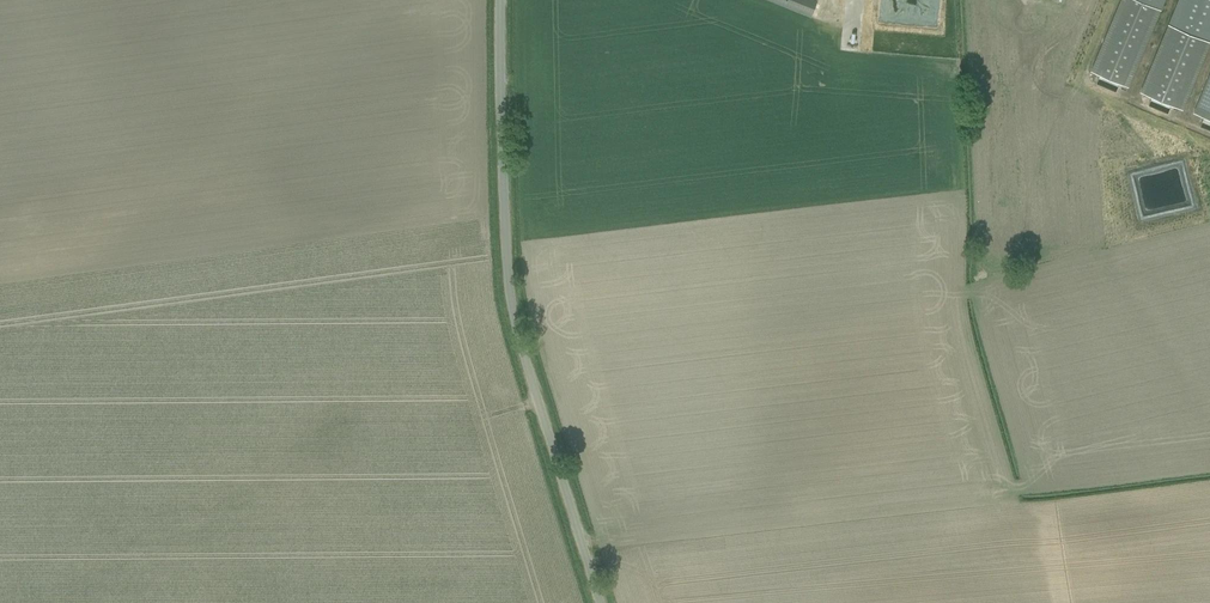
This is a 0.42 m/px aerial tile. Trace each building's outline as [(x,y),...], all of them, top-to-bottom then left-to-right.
[(811,17),(818,0),(769,0),(811,17)] [(1091,72),(1100,75),(1097,81),(1116,89),(1119,83),(1128,87),(1165,0),(1122,0),(1091,72)] [(1140,92),(1151,97),(1149,103),(1168,111),(1171,105),(1183,110),(1209,45),(1209,0),(1178,0),(1140,92)] [(1193,112),(1209,119),(1209,71),(1193,112)]
